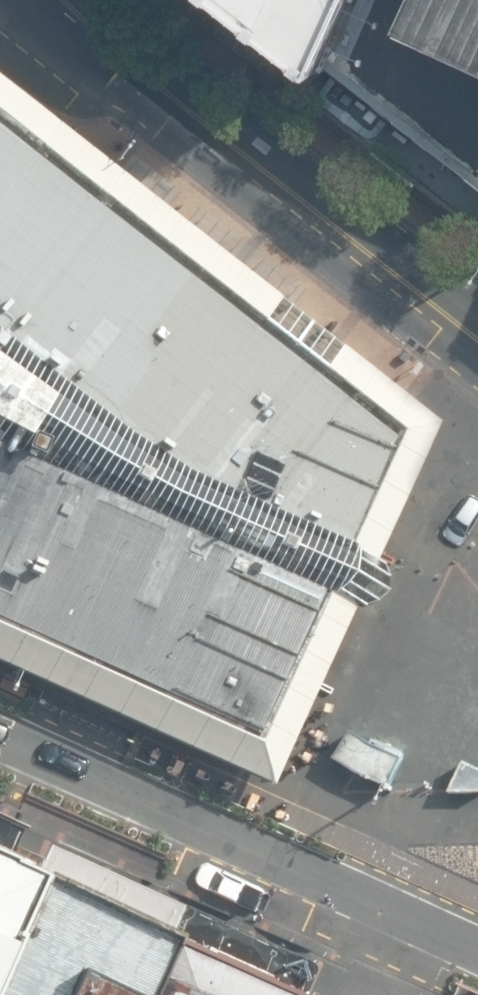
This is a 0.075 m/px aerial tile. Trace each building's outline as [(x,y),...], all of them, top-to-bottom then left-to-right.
[(311,63),(342,0),(236,0),(311,63)] [(311,63),(477,181),(477,0),(342,0),(311,63)] [(0,119),(0,627),(258,745),(337,570),(398,433),(392,428),(0,119)] [(109,166),(160,206),(175,187),(124,147),(109,166)] [(185,226),(283,302),(298,282),(200,207),(185,226)] [(388,787),(402,757),(370,743),(352,729),(332,757),(353,771),(388,787)] [(448,793),(477,793),(477,763),(465,757),(448,793)] [(54,857),(0,832),(0,976),(54,857)] [(189,921),(54,857),(0,976),(0,994),(155,994),(189,921)] [(324,983),(189,921),(155,994),(319,994),(324,983)]
